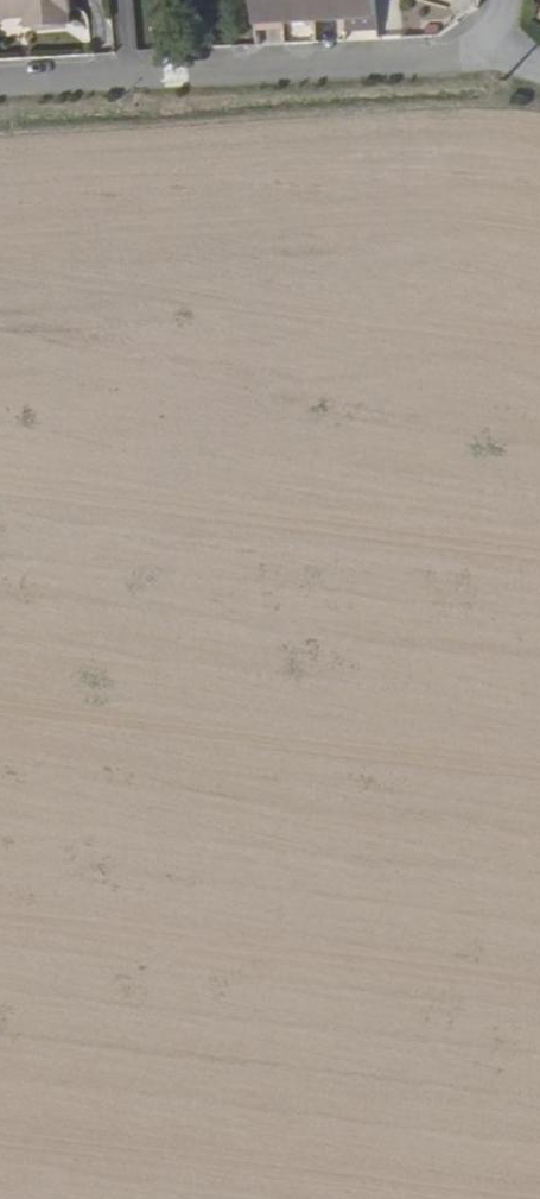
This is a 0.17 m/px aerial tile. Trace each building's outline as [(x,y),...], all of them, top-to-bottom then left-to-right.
[(32,21),(38,21),(39,33),(74,29),(73,17),(76,17),(74,0),(0,0),(0,24),(32,21)] [(259,24),(351,14),(353,33),(386,30),(383,0),(256,0),(259,24)]
